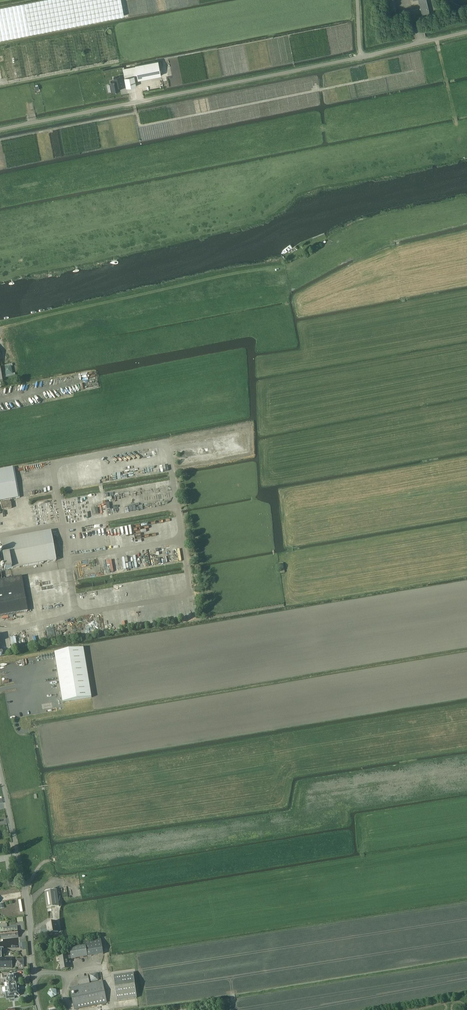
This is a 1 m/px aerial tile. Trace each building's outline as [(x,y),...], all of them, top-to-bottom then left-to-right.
[(13,4),(0,6),(0,39),(35,32),(96,20),(123,16),(120,0),(33,0),(13,4)] [(396,11),(394,0),(387,0),(390,12),(396,11)] [(422,15),(430,13),(427,2),(427,0),(419,0),(422,15)] [(159,61),(135,65),(138,80),(161,75),(159,61)] [(114,80),(110,81),(111,84),(107,84),(109,91),(111,91),(111,92),(114,91),(120,90),(119,86),(123,85),(123,82),(121,76),(113,77),(114,80)] [(126,88),(136,86),(134,76),(125,78),(126,88)] [(5,376),(14,374),(11,363),(3,365),(5,376)] [(0,470),(0,501),(18,498),(13,468),(0,470)] [(56,561),(51,531),(0,540),(0,543),(0,544),(0,550),(1,550),(2,556),(0,556),(0,565),(4,565),(4,566),(9,565),(10,569),(56,561)] [(22,577),(0,580),(0,616),(28,611),(22,577)] [(63,702),(92,698),(84,648),(55,653),(63,702)] [(59,907),(58,899),(57,890),(45,892),(47,908),(59,907)] [(59,932),(57,922),(47,924),(48,934),(59,932)] [(7,928),(1,928),(1,934),(2,938),(18,936),(17,927),(7,928)] [(72,959),(103,954),(101,939),(85,941),(86,946),(70,948),(71,955),(68,956),(67,956),(59,957),(61,969),(69,968),(68,959),(72,959)] [(12,968),(12,958),(1,958),(1,949),(0,949),(0,968),(12,968)] [(16,958),(16,967),(24,966),(24,958),(16,958)] [(137,998),(133,973),(113,976),(117,1000),(137,998)] [(8,975),(9,981),(7,982),(8,987),(5,987),(6,992),(8,992),(9,997),(14,996),(20,995),(18,980),(17,981),(16,974),(8,975)] [(78,978),(80,985),(90,983),(88,976),(85,977),(84,974),(78,975),(79,978),(78,978)] [(75,1009),(107,1002),(102,981),(70,988),(75,1009)] [(50,988),(48,994),(52,998),(57,995),(56,989),(50,988)]
